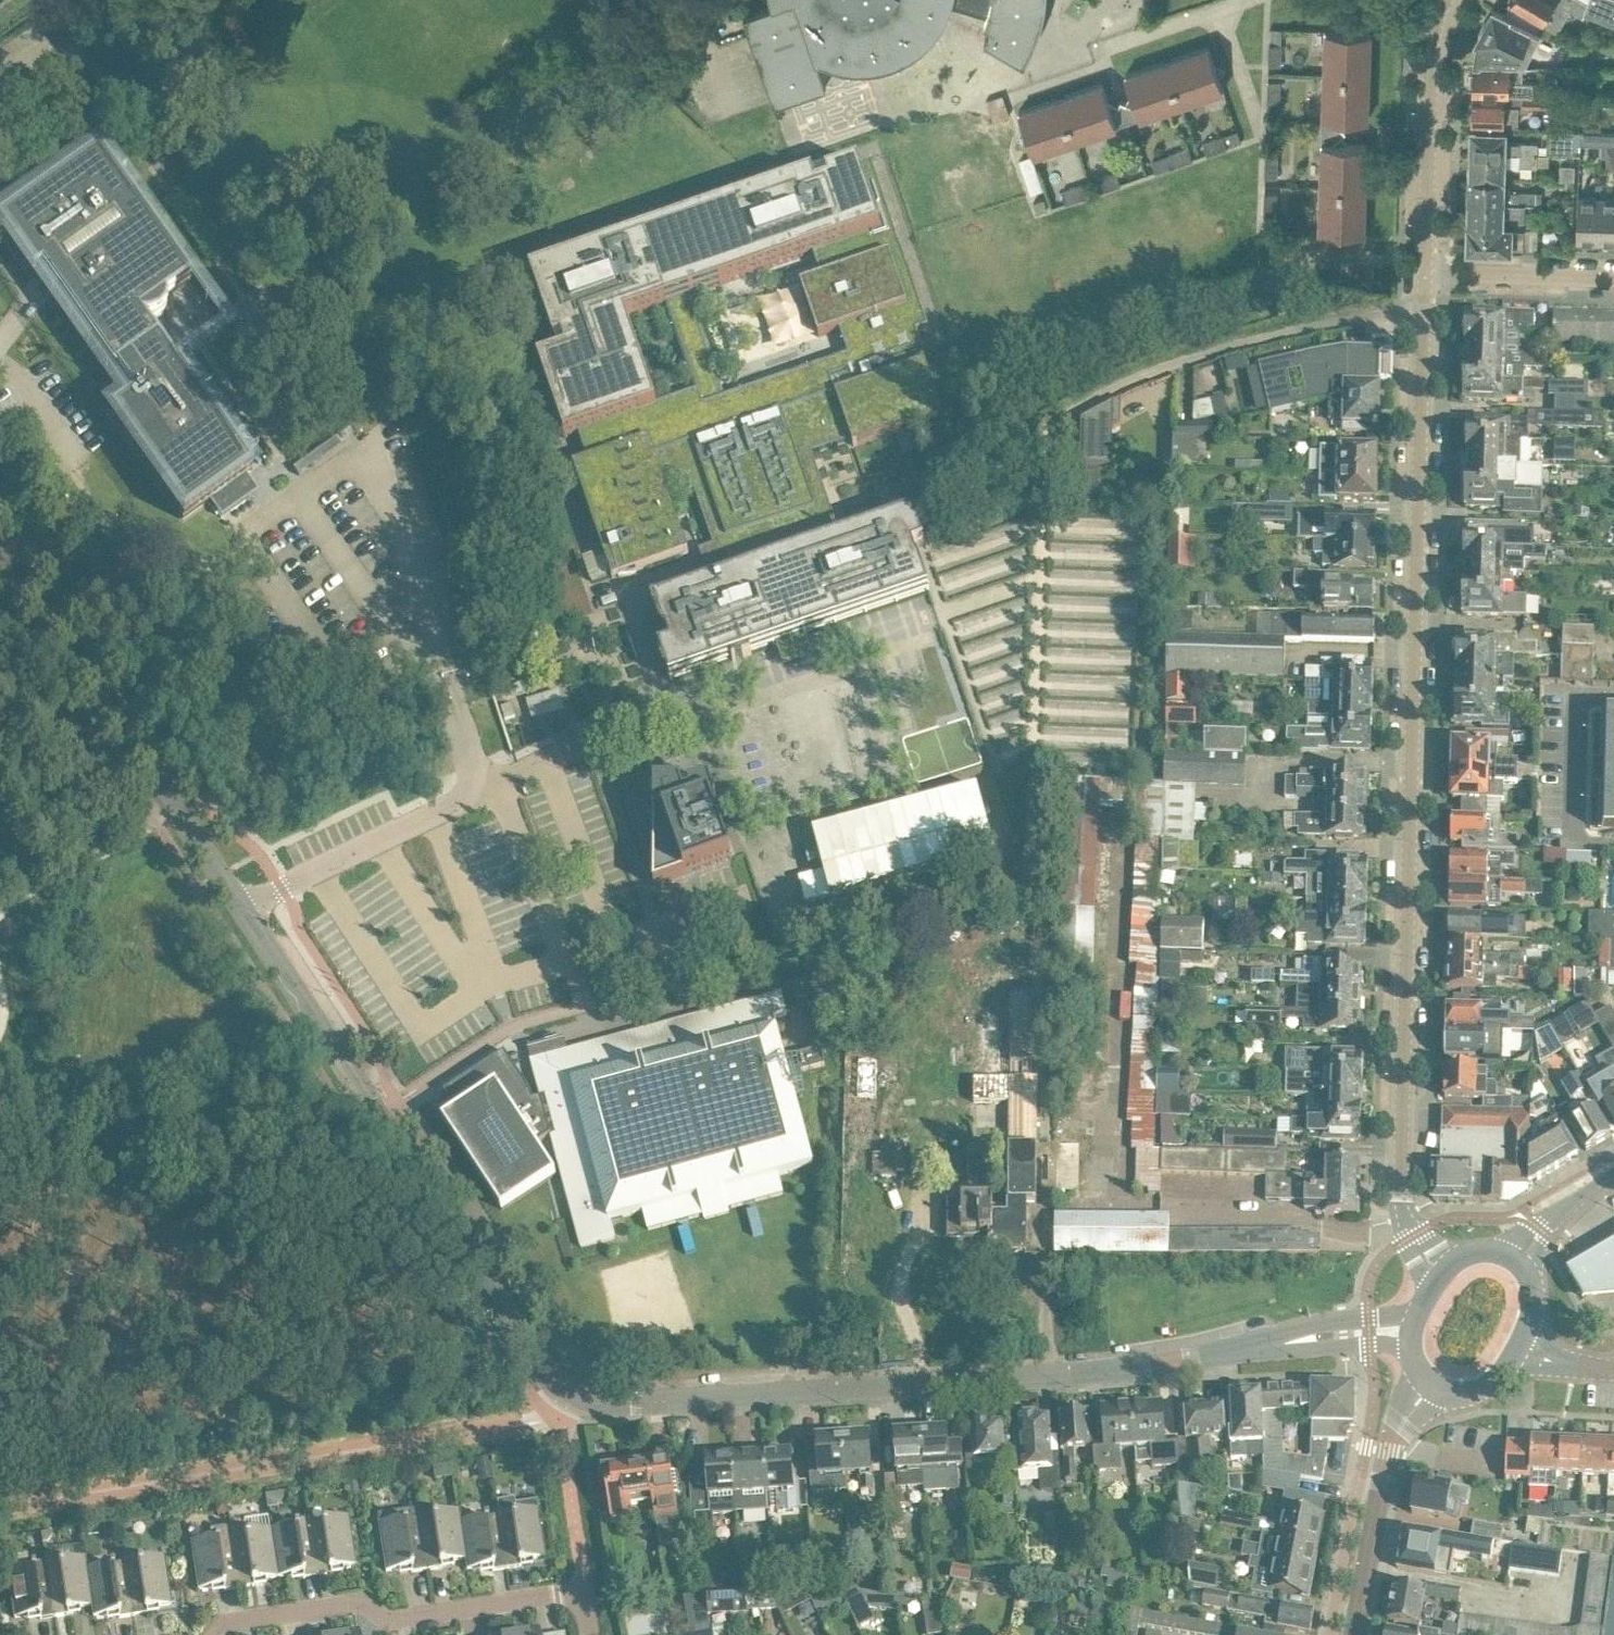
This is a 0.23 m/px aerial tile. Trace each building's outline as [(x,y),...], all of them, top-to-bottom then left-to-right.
[(773,4),(744,14),(775,103),(826,85),(818,60),(821,58),(832,63),(844,66),(857,68),(869,68),(881,66),(893,62),(905,58),(915,51),(925,44),(934,35),(941,25),(948,13),(953,0),(772,0),(773,4)] [(989,9),(984,22),(992,25),(985,38),(1025,62),(1037,36),(1045,8),(1046,0),(957,0),(989,9)] [(1504,15),(1540,33),(1547,36),(1551,30),(1540,24),(1542,21),(1557,29),(1566,15),(1569,8),(1582,15),(1583,13),(1592,17),(1594,12),(1613,19),(1613,0),(1511,0),(1510,2),(1511,3),(1504,15)] [(1492,9),(1499,13),(1495,21),(1488,17),(1487,21),(1484,22),(1479,33),(1480,35),(1477,40),(1479,41),(1476,60),(1525,62),(1540,33),(1504,15),(1493,8),(1492,9)] [(1340,27),(1336,30),(1325,30),(1324,74),(1370,75),(1371,31),(1343,30),(1340,27)] [(1269,65),(1280,65),(1281,43),(1269,43),(1269,65)] [(1215,66),(1208,46),(1167,60),(1182,104),(1223,89),(1220,79),(1222,74),(1217,72),(1215,66)] [(1129,122),(1182,104),(1167,60),(1125,74),(1134,100),(1132,104),(1121,99),(1129,122)] [(1505,93),(1533,94),(1558,95),(1558,93),(1549,92),(1550,83),(1522,82),(1523,66),(1510,66),(1510,65),(1473,64),(1473,73),(1471,73),(1470,84),(1473,84),(1472,92),(1505,93)] [(1337,122),(1341,119),(1368,119),(1370,75),(1324,74),(1322,130),(1346,131),(1337,122)] [(1279,101),(1280,80),(1268,80),(1267,101),(1279,101)] [(1111,108),(1102,82),(1060,97),(1075,140),(1129,122),(1121,99),(1115,110),(1111,108)] [(1558,95),(1533,94),(1505,93),(1504,98),(1472,97),(1471,123),(1504,124),(1518,125),(1519,111),(1528,111),(1528,106),(1558,107),(1558,95)] [(1060,97),(1019,111),(1028,137),(1025,142),(1030,144),(1034,155),(1075,140),(1060,97)] [(1507,141),(1507,128),(1471,127),(1471,131),(1469,133),(1469,138),(1471,139),(1470,152),(1537,154),(1538,142),(1520,141),(1520,142),(1507,141)] [(1366,188),(1368,144),(1340,143),(1337,140),(1346,131),(1322,130),(1320,186),(1366,188)] [(1580,149),(1580,144),(1581,131),(1549,130),(1549,150),(1573,151),(1574,149),(1580,149)] [(1603,131),(1581,131),(1580,144),(1603,145),(1613,145),(1613,132),(1603,131)] [(1203,142),(1207,153),(1227,146),(1223,135),(1203,142)] [(1608,157),(1613,157),(1613,145),(1603,145),(1602,157),(1608,157)] [(1189,147),(1169,154),(1152,160),(1156,171),(1193,158),(1189,147)] [(0,219),(0,232),(32,278),(41,272),(113,374),(126,393),(104,409),(182,519),(249,472),(157,343),(141,321),(149,320),(155,318),(160,314),(164,309),(166,304),(166,300),(166,295),(189,278),(110,167),(98,150),(0,219)] [(1506,178),(1506,164),(1519,165),(1519,166),(1537,166),(1537,154),(1470,152),(1470,164),(1468,166),(1468,171),(1470,173),(1470,177),(1506,178)] [(1266,155),(1265,177),(1277,177),(1277,156),(1266,155)] [(813,176),(531,273),(559,354),(539,361),(566,439),(579,434),(588,460),(573,465),(613,579),(689,553),(664,481),(688,473),(714,546),(699,551),(711,583),(655,602),(666,633),(667,633),(671,645),(660,648),(671,679),(732,658),(733,661),(752,654),(751,651),(789,637),(930,589),(915,546),(925,543),(914,511),(852,533),(851,529),(840,533),(812,452),(851,438),(854,446),(943,415),(940,405),(954,400),(934,341),(922,345),(918,332),(929,328),(872,162),(860,166),(859,164),(815,180),(813,176)] [(1574,180),(1575,165),(1560,164),(1560,179),(1574,180)] [(1101,190),(1121,183),(1117,172),(1097,179),(1101,190)] [(1470,177),(1469,201),(1505,202),(1525,203),(1536,203),(1536,190),(1505,190),(1506,178),(1470,177)] [(1066,202),(1086,195),(1082,184),(1062,191),(1066,202)] [(1319,231),(1330,231),(1333,235),(1337,231),(1365,232),(1366,188),(1320,186),(1319,231)] [(1264,192),(1264,214),(1276,214),(1276,192),(1264,192)] [(1576,240),(1577,240),(1598,241),(1600,199),(1578,198),(1576,240)] [(1600,199),(1598,241),(1613,242),(1613,199),(1600,199)] [(1468,225),(1504,226),(1524,226),(1525,203),(1505,202),(1469,201),(1469,213),(1467,215),(1467,220),(1468,222),(1468,225)] [(1571,205),(1559,204),(1558,218),(1571,219),(1571,205)] [(1467,248),(1537,251),(1538,227),(1524,226),(1504,226),(1468,225),(1467,248)] [(1292,314),(1290,306),(1277,309),(1279,317),(1292,314)] [(1465,332),(1520,333),(1534,333),(1535,314),(1466,312),(1465,332)] [(1601,315),(1554,314),(1553,343),(1600,344),(1601,315)] [(1600,344),(1613,344),(1613,325),(1613,316),(1602,315),(1601,315),(1600,344)] [(1520,333),(1465,332),(1465,356),(1546,358),(1546,357),(1519,356),(1520,333)] [(1259,362),(1267,393),(1271,410),(1329,397),(1329,419),(1345,419),(1345,432),(1378,433),(1379,376),(1381,376),(1381,375),(1379,375),(1380,345),(1374,345),(1374,344),(1371,344),(1371,345),(1342,344),(1259,362)] [(1465,356),(1464,380),(1516,382),(1524,382),(1524,368),(1546,369),(1546,358),(1465,356)] [(1464,380),(1463,400),(1523,402),(1523,401),(1534,401),(1534,390),(1544,391),(1544,380),(1533,380),(1533,382),(1524,382),(1516,382),(1464,380)] [(1555,396),(1555,412),(1588,413),(1588,382),(1549,382),(1549,396),(1555,396)] [(1122,397),(1082,419),(1082,467),(1115,466),(1115,465),(1112,465),(1106,465),(1106,427),(1112,426),(1121,424),(1122,397)] [(1226,397),(1193,401),(1195,419),(1229,415),(1226,397)] [(1528,420),(1489,419),(1467,419),(1467,425),(1464,425),(1464,436),(1467,436),(1467,439),(1522,441),(1528,441),(1529,427),(1604,429),(1605,414),(1588,413),(1555,412),(1528,411),(1528,420)] [(1204,423),(1178,423),(1178,437),(1204,437),(1204,423)] [(1174,464),(1196,464),(1197,438),(1174,437),(1174,464)] [(1466,463),(1521,465),(1521,464),(1522,464),(1522,441),(1467,439),(1466,463)] [(1577,461),(1578,441),(1558,440),(1557,460),(1577,461)] [(1320,473),(1377,475),(1377,449),(1321,447),(1320,473)] [(1243,461),(1243,469),(1262,469),(1262,461),(1243,461)] [(1463,474),(1462,486),(1466,486),(1466,488),(1543,490),(1543,466),(1521,465),(1466,463),(1466,474),(1463,474)] [(1320,473),(1320,499),(1354,500),(1376,500),(1377,475),(1320,473)] [(1542,515),(1543,490),(1466,488),(1466,490),(1462,490),(1462,501),(1465,501),(1465,507),(1503,509),(1503,514),(1542,515)] [(1270,506),(1289,506),(1289,494),(1270,493),(1270,506)] [(1250,505),(1250,520),(1291,521),(1291,506),(1289,506),(1270,506),(1250,505)] [(1298,513),(1297,540),(1316,540),(1338,541),(1338,542),(1375,542),(1376,516),(1298,513)] [(1084,734),(1083,745),(1108,746),(1116,723),(1115,747),(1133,747),(1140,542),(1134,540),(1135,523),(1129,542),(1087,540),(1086,560),(1067,560),(1060,557),(1060,541),(1054,561),(1048,730),(1061,730),(1062,703),(1070,703),(1071,675),(1076,659),(1074,718),(1081,720),(1080,745),(1084,734)] [(1461,531),(1461,544),(1464,544),(1464,547),(1517,548),(1517,547),(1535,548),(1535,528),(1516,528),(1506,527),(1486,527),(1465,526),(1464,531),(1461,531)] [(1187,537),(1171,537),(1170,564),(1186,565),(1187,537)] [(1338,541),(1316,540),(1315,554),(1324,554),(1323,566),(1350,567),(1372,568),(1372,565),(1374,565),(1375,553),(1372,552),(1373,543),(1375,543),(1375,542),(1338,542),(1338,541)] [(1512,572),(1517,572),(1524,572),(1525,559),(1546,559),(1547,548),(1535,548),(1517,547),(1517,548),(1464,547),(1463,570),(1512,572)] [(1463,595),(1527,597),(1527,596),(1504,595),(1505,582),(1512,582),(1512,572),(1463,570),(1463,595)] [(1294,587),(1294,589),(1323,590),(1322,609),(1351,610),(1356,610),(1356,619),(1373,620),(1373,610),(1374,584),(1331,582),(1331,573),(1309,573),(1295,572),(1294,572),(1294,587)] [(1463,595),(1463,597),(1459,597),(1459,609),(1462,609),(1462,615),(1527,616),(1527,597),(1463,595)] [(594,609),(551,626),(573,686),(562,690),(570,711),(621,694),(594,609)] [(1191,629),(1191,612),(1172,611),(1172,629),(1191,629)] [(1273,639),(1286,639),(1374,642),(1375,620),(1373,620),(1356,619),(1304,618),(1304,615),(1274,614),(1273,639)] [(1564,627),(1563,656),(1577,657),(1577,683),(1593,683),(1594,628),(1564,627)] [(1457,653),(1537,656),(1537,645),(1518,645),(1518,637),(1498,637),(1499,635),(1457,634),(1457,653)] [(1266,679),(1285,679),(1286,639),(1273,639),(1168,636),(1167,676),(1266,679)] [(1537,656),(1457,653),(1456,678),(1504,680),(1504,679),(1514,679),(1515,656),(1537,657),(1537,656)] [(1563,656),(1562,682),(1577,683),(1577,657),(1563,656)] [(1306,669),(1306,680),(1373,682),(1374,662),(1322,661),(1322,670),(1306,669)] [(1167,701),(1189,701),(1189,677),(1167,676),(1167,701)] [(1456,678),(1455,702),(1496,704),(1497,690),(1504,690),(1504,680),(1456,678)] [(1306,680),(1305,706),(1311,706),(1373,707),(1373,682),(1306,680)] [(1524,704),(1535,705),(1536,696),(1524,696),(1524,704)] [(1507,704),(1496,704),(1455,702),(1455,705),(1453,705),(1452,722),(1455,722),(1455,724),(1470,725),(1470,723),(1507,724),(1507,704)] [(1311,706),(1311,730),(1372,731),(1373,707),(1311,706)] [(1167,707),(1167,726),(1195,727),(1195,707),(1167,707)] [(1605,711),(1604,758),(1593,757),(1592,782),(1603,782),(1602,829),(1613,829),(1613,712),(1605,711)] [(1372,733),(1372,731),(1311,730),(1287,729),(1287,741),(1298,741),(1298,751),(1320,752),(1320,750),(1371,751),(1372,746),(1375,746),(1376,733),(1372,733)] [(1451,748),(1451,755),(1454,757),(1454,771),(1517,772),(1518,766),(1518,762),(1498,761),(1498,745),(1508,745),(1509,734),(1472,732),(1472,743),(1466,743),(1454,742),(1454,746),(1451,748)] [(1247,736),(1205,734),(1205,754),(1246,756),(1247,736)] [(1177,754),(1177,738),(1166,738),(1166,753),(1177,754)] [(1246,757),(1166,755),(1165,782),(1163,782),(1163,784),(1195,786),(1246,788),(1246,757)] [(1450,785),(1450,792),(1453,794),(1453,799),(1463,799),(1462,816),(1474,817),(1486,817),(1487,800),(1496,800),(1496,799),(1504,800),(1505,784),(1517,784),(1517,782),(1530,782),(1530,766),(1518,766),(1517,772),(1454,771),(1453,783),(1450,785)] [(1366,790),(1366,771),(1345,771),(1325,770),(1325,772),(1311,772),(1311,770),(1300,770),(1300,778),(1286,778),(1286,790),(1314,791),(1314,789),(1366,790)] [(655,784),(655,885),(730,859),(732,858),(712,802),(717,800),(710,781),(684,791),(681,784),(655,784)] [(1194,804),(1195,786),(1163,784),(1162,814),(1209,815),(1209,804),(1194,804)] [(802,879),(810,905),(997,852),(979,788),(816,834),(827,872),(802,879)] [(1286,790),(1286,798),(1296,798),(1296,797),(1297,797),(1296,798),(1310,799),(1309,816),(1314,816),(1314,817),(1365,818),(1366,790),(1314,789),(1314,791),(1286,790)] [(1199,844),(1194,843),(1194,821),(1209,822),(1209,815),(1162,814),(1161,844),(1162,844),(1199,844)] [(1314,816),(1309,816),(1285,816),(1285,829),(1301,829),(1301,835),(1339,836),(1339,840),(1353,840),(1353,837),(1365,837),(1365,818),(1314,817),(1314,816)] [(1452,816),(1452,842),(1462,842),(1462,849),(1488,850),(1510,850),(1516,851),(1516,837),(1501,837),(1502,818),(1486,817),(1474,817),(1462,816),(1452,816)] [(1199,844),(1162,844),(1162,872),(1199,872),(1199,844)] [(1567,851),(1560,851),(1545,850),(1544,864),(1566,865),(1567,851)] [(1567,851),(1566,865),(1566,867),(1591,868),(1591,852),(1567,851)] [(1285,875),(1307,876),(1368,877),(1369,858),(1329,857),(1329,854),(1306,853),(1306,861),(1288,861),(1285,864),(1285,875)] [(1447,868),(1447,873),(1451,876),(1451,879),(1487,880),(1501,880),(1502,868),(1514,868),(1514,855),(1473,854),(1451,853),(1451,865),(1447,868)] [(1281,874),(1264,873),(1264,884),(1267,884),(1281,884),(1281,874)] [(1368,877),(1307,876),(1307,901),(1368,902),(1368,877)] [(1447,893),(1447,899),(1450,901),(1450,905),(1472,906),(1486,906),(1501,907),(1502,894),(1514,894),(1526,895),(1526,881),(1514,880),(1501,880),(1487,880),(1451,879),(1450,891),(1447,893)] [(1083,892),(1083,907),(1063,907),(1063,968),(1095,968),(1095,892),(1083,892)] [(1159,952),(1177,952),(1203,953),(1203,923),(1162,922),(1163,897),(1161,897),(1159,952)] [(1307,901),(1306,925),(1367,927),(1368,902),(1307,901)] [(1613,942),(1613,914),(1590,913),(1589,940),(1600,941),(1600,942),(1613,942)] [(1450,914),(1449,938),(1471,938),(1503,939),(1518,939),(1519,930),(1509,930),(1510,916),(1483,915),(1471,915),(1450,914)] [(1297,925),(1296,936),(1309,936),(1308,945),(1345,946),(1366,946),(1367,941),(1370,941),(1370,928),(1367,928),(1367,927),(1306,925),(1297,925)] [(1613,970),(1613,942),(1600,942),(1599,970),(1613,970)] [(1449,944),(1448,966),(1531,968),(1531,967),(1525,967),(1525,956),(1485,955),(1485,945),(1471,944),(1449,944)] [(1177,952),(1159,952),(1159,981),(1176,982),(1177,952)] [(1281,973),(1281,984),(1299,985),(1361,986),(1361,966),(1322,965),(1322,960),(1305,959),(1304,973),(1281,973)] [(1448,966),(1448,988),(1469,989),(1484,989),(1497,990),(1498,979),(1518,980),(1518,981),(1531,981),(1531,968),(1448,966)] [(1574,984),(1575,984),(1575,997),(1589,997),(1589,969),(1575,969),(1575,970),(1574,984)] [(1253,983),(1267,983),(1275,983),(1275,971),(1267,971),(1253,971),(1253,983)] [(1299,985),(1298,1011),(1360,1013),(1361,986),(1299,985)] [(782,993),(601,1042),(568,1051),(565,1038),(528,1048),(542,1097),(535,1099),(508,1054),(444,1091),(456,1109),(443,1121),(501,1208),(557,1173),(538,1143),(551,1135),(581,1248),(615,1239),(610,1221),(644,1212),(649,1230),(704,1215),(705,1219),(729,1212),(728,1209),(783,1194),(778,1176),(813,1167),(807,1146),(780,1039),(774,1018),(787,1015),(782,993)] [(1445,1010),(1445,1015),(1447,1018),(1447,1030),(1486,1031),(1504,1031),(1506,1031),(1512,1031),(1512,1018),(1502,1018),(1502,1002),(1481,1001),(1481,1005),(1470,1005),(1470,996),(1455,995),(1454,1005),(1447,1004),(1447,1006),(1445,1010)] [(1596,1015),(1613,1047),(1613,1014),(1610,1007),(1596,1015)] [(1298,1011),(1248,1009),(1247,1028),(1282,1029),(1282,1020),(1305,1021),(1304,1031),(1318,1031),(1360,1032),(1360,1028),(1364,1028),(1364,1015),(1360,1015),(1360,1013),(1298,1011)] [(1564,1015),(1550,1023),(1550,1024),(1562,1043),(1578,1034),(1567,1013),(1564,1015)] [(1599,1106),(1586,1084),(1562,1043),(1550,1024),(1535,1032),(1562,1083),(1573,1101),(1559,1110),(1568,1125),(1570,1123),(1586,1151),(1611,1136),(1595,1109),(1599,1106)] [(1469,1061),(1485,1061),(1485,1068),(1510,1069),(1511,1059),(1503,1058),(1504,1031),(1447,1030),(1446,1057),(1469,1058),(1469,1061)] [(825,1065),(821,1049),(797,1055),(802,1072),(825,1065)] [(1366,1051),(1338,1050),(1338,1051),(1286,1050),(1286,1071),(1294,1071),(1299,1071),(1299,1072),(1311,1072),(1311,1071),(1363,1073),(1363,1071),(1365,1071),(1366,1051)] [(1443,1067),(1443,1082),(1445,1082),(1445,1097),(1484,1098),(1484,1108),(1484,1110),(1531,1111),(1531,1109),(1531,1099),(1496,1098),(1497,1085),(1495,1083),(1487,1083),(1487,1068),(1478,1068),(1465,1068),(1443,1067)] [(1586,1084),(1599,1106),(1604,1103),(1613,1120),(1613,1068),(1613,1067),(1586,1084)] [(1157,1070),(1156,1091),(1180,1092),(1180,1069),(1157,1068),(1157,1070)] [(1286,1071),(1285,1094),(1314,1095),(1314,1096),(1362,1098),(1363,1073),(1311,1071),(1311,1072),(1299,1072),(1299,1071),(1294,1071),(1286,1071)] [(1009,1078),(976,1078),(976,1104),(1009,1104),(1009,1078)] [(1531,1099),(1531,1109),(1549,1099),(1556,1110),(1556,1109),(1540,1080),(1535,1084),(1531,1086),(1531,1099)] [(1156,1091),(1155,1116),(1157,1116),(1162,1116),(1177,1116),(1191,1117),(1192,1093),(1180,1092),(1156,1091)] [(1314,1096),(1314,1107),(1321,1107),(1321,1119),(1310,1119),(1310,1120),(1362,1122),(1362,1098),(1314,1096)] [(1549,1099),(1531,1109),(1531,1111),(1529,1185),(1578,1156),(1567,1137),(1552,1113),(1556,1110),(1549,1099)] [(1434,1162),(1433,1198),(1433,1199),(1502,1201),(1502,1184),(1529,1185),(1531,1111),(1484,1110),(1442,1109),(1441,1162),(1434,1162)] [(1177,1116),(1162,1116),(1162,1145),(1178,1146),(1178,1145),(1187,1145),(1187,1137),(1179,1137),(1179,1132),(1174,1132),(1174,1123),(1177,1123),(1177,1116)] [(1362,1122),(1310,1120),(1310,1119),(1293,1119),(1292,1134),(1310,1134),(1309,1140),(1361,1141),(1362,1122)] [(1277,1133),(1225,1130),(1224,1147),(1277,1150),(1277,1133)] [(992,1207),(992,1155),(990,1155),(990,1139),(974,1139),(974,1155),(969,1155),(969,1179),(969,1192),(962,1192),(962,1201),(948,1201),(948,1237),(981,1237),(981,1233),(992,1233),(992,1207)] [(1081,1147),(1044,1146),(1042,1191),(1080,1192),(1081,1147)] [(1039,1147),(1010,1147),(1010,1207),(992,1207),(992,1233),(992,1253),(1026,1253),(1027,1201),(1038,1201),(1039,1147)] [(1174,1149),(1162,1149),(1161,1172),(1173,1172),(1174,1149)] [(1174,1149),(1173,1172),(1185,1172),(1185,1149),(1174,1149)] [(1197,1150),(1185,1149),(1185,1172),(1196,1172),(1197,1150)] [(1209,1150),(1197,1150),(1196,1172),(1208,1173),(1209,1150)] [(1220,1150),(1209,1150),(1208,1173),(1220,1173),(1220,1150)] [(1220,1150),(1220,1173),(1231,1173),(1232,1150),(1220,1150)] [(1232,1150),(1231,1173),(1243,1174),(1244,1151),(1232,1150)] [(1255,1151),(1244,1151),(1243,1174),(1255,1174),(1255,1151)] [(1289,1152),(1268,1151),(1255,1151),(1255,1174),(1255,1176),(1268,1176),(1288,1176),(1288,1175),(1289,1152)] [(1358,1188),(1358,1179),(1360,1179),(1361,1162),(1326,1161),(1326,1176),(1306,1175),(1306,1187),(1358,1188)] [(1268,1176),(1267,1200),(1304,1201),(1304,1209),(1316,1209),(1316,1214),(1359,1215),(1360,1198),(1357,1198),(1358,1188),(1306,1187),(1306,1175),(1288,1175),(1288,1176),(1268,1176)] [(1173,1254),(1174,1214),(1053,1212),(1052,1252),(1173,1254)] [(1228,1230),(1228,1253),(1252,1252),(1253,1229),(1228,1230)] [(1277,1229),(1253,1229),(1252,1252),(1277,1252),(1277,1229)] [(1277,1229),(1277,1252),(1302,1252),(1302,1235),(1302,1229),(1277,1229)] [(1204,1230),(1179,1230),(1179,1253),(1203,1253),(1204,1230)] [(1228,1230),(1204,1230),(1203,1253),(1228,1253),(1228,1230)] [(1320,1235),(1302,1235),(1302,1252),(1320,1252),(1320,1235)] [(1567,1271),(1584,1300),(1613,1297),(1613,1243),(1567,1271)] [(864,1340),(853,1341),(854,1351),(865,1350),(864,1340)] [(1347,1437),(1347,1431),(1350,1431),(1350,1424),(1353,1425),(1354,1386),(1314,1385),(1260,1389),(1260,1394),(1263,1457),(1264,1469),(1287,1474),(1323,1480),(1326,1462),(1330,1440),(1344,1440),(1344,1437),(1347,1437)] [(1230,1433),(1232,1459),(1263,1457),(1260,1394),(1233,1396),(1235,1433),(1230,1433)] [(1176,1439),(1178,1464),(1178,1472),(1190,1471),(1190,1466),(1213,1465),(1211,1437),(1226,1436),(1224,1403),(1185,1406),(1188,1438),(1176,1439)] [(1178,1464),(1176,1439),(1164,1440),(1162,1407),(1150,1408),(1149,1404),(1133,1405),(1136,1448),(1137,1463),(1152,1462),(1152,1466),(1178,1464)] [(1094,1445),(1096,1466),(1096,1470),(1122,1468),(1121,1449),(1136,1448),(1133,1405),(1116,1406),(1117,1410),(1104,1411),(1106,1444),(1094,1445)] [(1083,1410),(1076,1411),(1074,1413),(1062,1414),(1066,1481),(1078,1480),(1076,1449),(1090,1448),(1088,1412),(1085,1413),(1083,1410)] [(1021,1430),(1013,1431),(1015,1467),(1016,1472),(1038,1470),(1040,1491),(1048,1490),(1062,1490),(1060,1469),(1061,1469),(1058,1430),(1050,1430),(1049,1417),(1049,1415),(1045,1415),(1043,1413),(1037,1414),(1035,1416),(1020,1417),(1021,1430)] [(975,1458),(968,1458),(969,1471),(998,1469),(1015,1467),(1013,1431),(1004,1431),(1003,1418),(986,1419),(984,1417),(978,1417),(976,1420),(972,1420),(974,1442),(975,1458)] [(931,1428),(921,1429),(924,1468),(925,1487),(925,1493),(959,1491),(958,1469),(965,1469),(962,1440),(948,1440),(947,1430),(934,1431),(931,1428)] [(908,1433),(895,1434),(897,1455),(898,1474),(899,1487),(899,1488),(925,1487),(924,1468),(921,1429),(911,1430),(908,1433)] [(853,1433),(843,1434),(846,1472),(860,1471),(862,1490),(873,1489),(870,1435),(857,1436),(853,1433)] [(819,1459),(810,1460),(812,1493),(847,1491),(846,1472),(843,1434),(833,1435),(831,1438),(817,1439),(819,1459)] [(1557,1473),(1559,1441),(1532,1439),(1532,1444),(1530,1479),(1530,1485),(1542,1486),(1556,1487),(1557,1473)] [(1557,1473),(1583,1475),(1585,1442),(1559,1441),(1557,1473)] [(1508,1442),(1506,1478),(1530,1479),(1532,1444),(1508,1442)] [(1585,1442),(1583,1475),(1609,1476),(1611,1443),(1585,1442)] [(773,1452),(765,1453),(769,1510),(778,1509),(778,1511),(781,1511),(790,1515),(798,1509),(802,1509),(801,1508),(806,1508),(808,1507),(806,1480),(797,1481),(793,1479),(793,1475),(792,1454),(776,1455),(773,1452)] [(752,1456),(733,1457),(736,1493),(735,1493),(736,1512),(769,1510),(765,1453),(755,1453),(752,1456)] [(720,1458),(707,1459),(708,1479),(691,1480),(693,1515),(696,1515),(697,1535),(714,1534),(713,1515),(736,1513),(735,1493),(736,1493),(733,1457),(731,1458),(729,1456),(722,1456),(720,1458)] [(676,1513),(674,1495),(683,1493),(679,1470),(670,1472),(669,1462),(671,1462),(670,1461),(650,1464),(655,1501),(654,1501),(661,1545),(685,1541),(681,1512),(676,1513)] [(655,1501),(650,1464),(607,1470),(614,1524),(633,1521),(631,1504),(654,1501),(655,1501)] [(1241,1476),(1228,1476),(1228,1479),(1229,1491),(1239,1493),(1244,1494),(1241,1476)] [(1452,1486),(1417,1480),(1412,1513),(1459,1521),(1462,1502),(1467,1503),(1470,1489),(1452,1486)] [(1225,1512),(1223,1524),(1316,1541),(1319,1529),(1322,1530),(1324,1518),(1321,1517),(1321,1515),(1320,1515),(1324,1498),(1285,1491),(1279,1522),(1225,1512)] [(1013,1492),(995,1493),(997,1515),(1014,1514),(1013,1492)] [(1608,1512),(1608,1498),(1596,1497),(1595,1511),(1608,1512)] [(521,1566),(520,1561),(545,1557),(536,1500),(515,1503),(514,1498),(496,1500),(498,1511),(507,1569),(521,1566)] [(900,1502),(887,1503),(888,1529),(902,1528),(900,1502)] [(1196,1509),(1181,1506),(1182,1517),(1194,1519),(1196,1509)] [(417,1508),(377,1514),(386,1571),(411,1567),(411,1572),(427,1570),(417,1508)] [(465,1559),(458,1511),(423,1516),(423,1511),(419,1512),(419,1508),(417,1508),(427,1570),(442,1568),(441,1562),(465,1559)] [(507,1569),(498,1511),(495,1511),(495,1515),(460,1521),(459,1510),(458,1511),(465,1559),(467,1569),(492,1566),(493,1571),(507,1569)] [(312,1518),(309,1518),(318,1576),(332,1574),(331,1569),(356,1565),(349,1517),(343,1517),(343,1513),(325,1516),(326,1520),(313,1522),(312,1518)] [(1555,1516),(1555,1521),(1587,1525),(1588,1518),(1581,1518),(1555,1516)] [(1183,1531),(1199,1534),(1201,1521),(1194,1519),(1182,1517),(1183,1531)] [(296,1525),(271,1529),(278,1577),(303,1573),(303,1578),(318,1576),(309,1518),(305,1519),(295,1520),(296,1525)] [(1473,1522),(1471,1535),(1494,1539),(1504,1540),(1506,1527),(1473,1522)] [(1261,1545),(1244,1542),(1242,1555),(1251,1557),(1311,1568),(1314,1556),(1317,1557),(1319,1544),(1316,1543),(1316,1541),(1223,1524),(1222,1525),(1248,1530),(1248,1531),(1263,1534),(1261,1545)] [(240,1588),(231,1526),(210,1529),(211,1538),(191,1541),(198,1589),(223,1585),(224,1590),(240,1588)] [(278,1577),(271,1529),(246,1532),(246,1528),(232,1530),(231,1526),(240,1588),(255,1586),(254,1580),(278,1577)] [(1405,1526),(1397,1568),(1435,1574),(1451,1576),(1455,1552),(1491,1558),(1494,1539),(1471,1535),(1471,1537),(1405,1526)] [(1513,1542),(1509,1568),(1523,1570),(1527,1544),(1513,1542)] [(1539,1546),(1527,1544),(1523,1570),(1535,1572),(1539,1546)] [(1551,1547),(1539,1546),(1535,1572),(1547,1574),(1551,1547)] [(1551,1547),(1547,1574),(1559,1576),(1563,1549),(1551,1547)] [(123,1554),(124,1562),(133,1616),(148,1613),(147,1608),(172,1604),(164,1556),(139,1560),(138,1551),(123,1554)] [(92,1606),(87,1568),(85,1557),(60,1561),(59,1553),(45,1555),(54,1617),(69,1615),(68,1609),(92,1606)] [(1591,1553),(1590,1565),(1612,1568),(1613,1558),(1613,1556),(1591,1553)] [(54,1617),(45,1555),(44,1555),(45,1559),(42,1560),(42,1564),(7,1570),(14,1618),(39,1614),(40,1619),(54,1617)] [(811,1565),(812,1575),(813,1574),(814,1583),(830,1582),(829,1555),(813,1556),(814,1565),(811,1565)] [(1251,1557),(1249,1570),(1256,1571),(1252,1592),(1274,1596),(1275,1589),(1285,1591),(1306,1595),(1307,1593),(1310,1593),(1312,1581),(1309,1581),(1311,1568),(1251,1557)] [(124,1562),(87,1568),(92,1606),(93,1616),(118,1613),(119,1618),(133,1616),(124,1562)] [(1190,1583),(1217,1589),(1221,1569),(1189,1562),(1190,1583)] [(1590,1565),(1588,1577),(1610,1580),(1612,1568),(1590,1565)] [(973,1569),(954,1566),(951,1579),(971,1582),(973,1569)] [(756,1567),(743,1568),(744,1588),(752,1588),(757,1587),(756,1567)] [(1103,1569),(1102,1578),(1109,1579),(1107,1587),(1126,1590),(1129,1574),(1103,1569)] [(1588,1577),(1586,1589),(1608,1592),(1609,1585),(1610,1580),(1588,1577)] [(1459,1603),(1462,1590),(1426,1584),(1426,1589),(1395,1583),(1388,1621),(1419,1626),(1424,1597),(1459,1603)] [(814,1606),(846,1604),(840,1591),(838,1586),(804,1585),(803,1586),(807,1594),(808,1593),(814,1606)] [(768,1586),(763,1586),(763,1587),(757,1587),(752,1588),(757,1610),(780,1609),(776,1601),(775,1600),(768,1586)] [(757,1610),(752,1588),(744,1588),(724,1589),(708,1590),(708,1614),(748,1612),(748,1611),(757,1610)] [(1194,1589),(1191,1601),(1203,1604),(1203,1606),(1228,1610),(1266,1618),(1265,1625),(1289,1629),(1311,1634),(1315,1611),(1294,1606),(1241,1596),(1206,1589),(1206,1591),(1194,1589)] [(1585,1596),(1585,1601),(1607,1604),(1607,1600),(1608,1597),(1608,1592),(1586,1589),(1585,1596)] [(861,1594),(840,1591),(854,1619),(860,1630),(876,1622),(870,1611),(865,1601),(861,1594)] [(789,1593),(775,1600),(776,1601),(780,1609),(783,1615),(797,1607),(789,1593)] [(1603,1634),(1613,1634),(1613,1601),(1607,1600),(1607,1604),(1605,1616),(1604,1628),(1603,1634)] [(1585,1601),(1583,1613),(1605,1616),(1607,1604),(1585,1601)] [(945,1633),(940,1605),(941,1604),(930,1602),(929,1603),(923,1602),(928,1634),(934,1634),(945,1633)] [(1100,1618),(1099,1621),(1110,1623),(1113,1607),(1102,1605),(1102,1608),(1100,1618)] [(1094,1606),(1092,1616),(1100,1618),(1102,1608),(1094,1606)] [(1131,1610),(1121,1608),(1119,1619),(1129,1621),(1130,1616),(1131,1610)] [(1149,1612),(1142,1611),(1142,1612),(1131,1610),(1130,1616),(1139,1618),(1138,1625),(1140,1625),(1146,1626),(1149,1612)] [(1146,1626),(1155,1628),(1157,1614),(1149,1612),(1146,1626)] [(1583,1613),(1582,1626),(1604,1628),(1605,1616),(1583,1613)] [(1155,1628),(1164,1629),(1166,1615),(1157,1614),(1155,1628)] [(1457,1634),(1471,1634),(1474,1616),(1460,1614),(1457,1634)] [(1164,1629),(1172,1631),(1175,1617),(1166,1615),(1164,1629)] [(1130,1616),(1129,1621),(1128,1632),(1138,1634),(1140,1625),(1138,1625),(1139,1618),(1130,1616)] [(1471,1634),(1485,1634),(1488,1618),(1474,1616),(1471,1634)] [(1172,1631),(1181,1632),(1183,1619),(1175,1617),(1172,1631)] [(1485,1634),(1499,1634),(1501,1620),(1488,1618),(1485,1634)] [(1192,1620),(1183,1619),(1181,1632),(1189,1634),(1192,1620)] [(1192,1620),(1189,1634),(1197,1634),(1198,1634),(1200,1622),(1192,1620)] [(1515,1622),(1501,1620),(1499,1634),(1513,1634),(1515,1622)] [(711,1622),(676,1630),(677,1634),(714,1634),(711,1622)] [(1200,1622),(1198,1634),(1207,1634),(1209,1623),(1200,1622)] [(1513,1634),(1527,1634),(1528,1624),(1515,1622),(1513,1634)] [(1213,1624),(1209,1623),(1207,1634),(1216,1634),(1217,1625),(1213,1624)] [(1527,1634),(1541,1634),(1542,1625),(1528,1624),(1527,1634)] [(1217,1625),(1216,1634),(1224,1634),(1226,1627),(1217,1625)] [(1541,1634),(1555,1634),(1556,1627),(1542,1625),(1541,1634)] [(1568,1634),(1603,1634),(1604,1628),(1582,1626),(1569,1629),(1568,1634)] [(1234,1628),(1226,1627),(1224,1634),(1233,1634),(1234,1628)]
